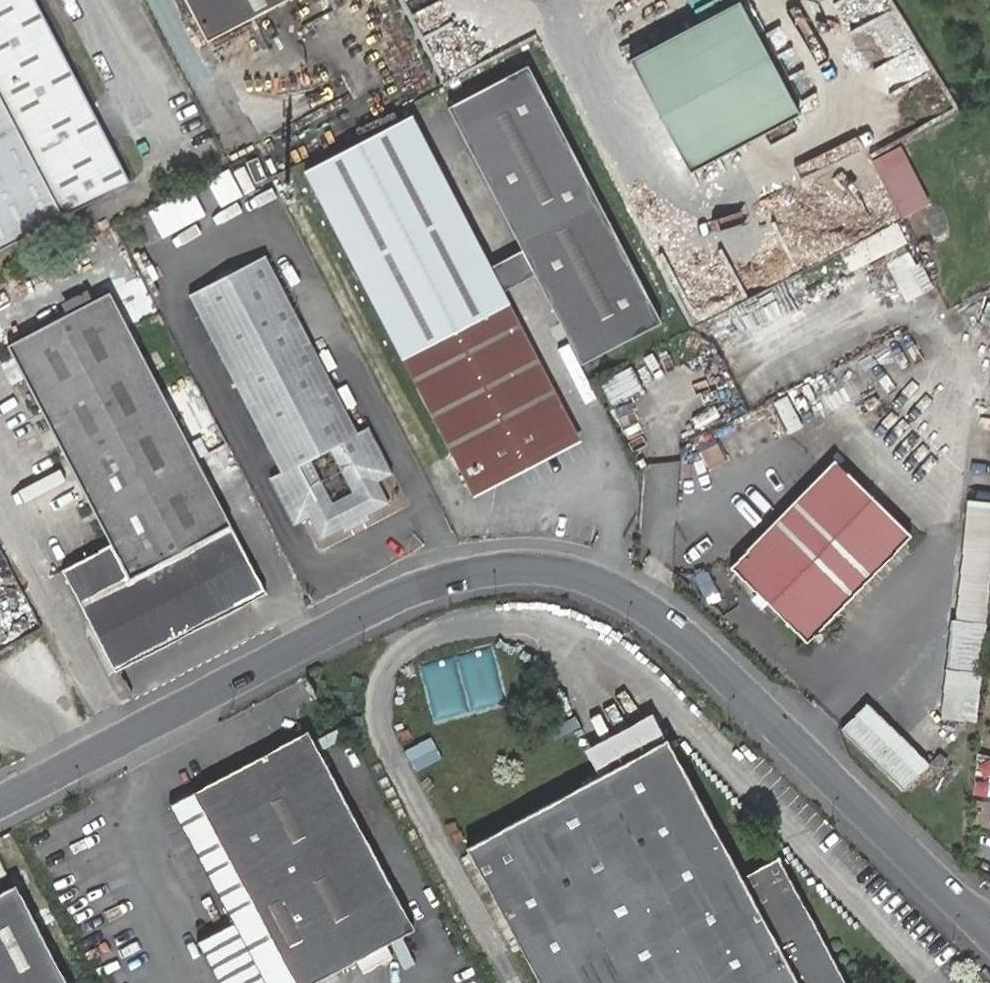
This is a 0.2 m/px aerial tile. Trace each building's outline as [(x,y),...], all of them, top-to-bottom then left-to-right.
[(63,217),(125,184),(29,0),(0,0),(0,249),(63,217)] [(287,0),(185,0),(207,42),(287,0)] [(741,3),(633,60),(694,173),(802,116),(741,3)] [(527,66),(447,108),(521,251),(534,276),(581,364),(661,323),(527,66)] [(412,116),(305,172),(402,358),(508,303),(503,292),(490,267),(412,116)] [(846,268),(904,242),(894,221),(836,246),(846,268)] [(909,246),(883,258),(903,300),(929,287),(909,246)] [(521,251),(490,267),(503,292),(534,276),(521,251)] [(309,517),(321,539),(349,524),(346,518),(357,512),(360,519),(389,503),(378,481),(392,473),(368,427),(357,433),(353,423),(265,256),(190,295),(282,472),(270,478),(294,525),(309,517)] [(115,671),(266,593),(110,293),(10,344),(7,346),(51,430),(96,514),(110,545),(61,570),(115,671)] [(469,488),(576,433),(508,303),(402,358),(469,488)] [(630,369),(603,383),(614,402),(640,388),(630,369)] [(771,402),(785,431),(799,425),(785,395),(771,402)] [(729,567),(806,642),(910,536),(879,505),(865,491),(834,460),(729,567)] [(979,670),(989,565),(989,502),(965,499),(948,667),(979,670)] [(349,524),(360,519),(357,512),(346,518),(349,524)] [(941,715),(976,718),(979,670),(948,667),(945,668),(941,715)] [(601,706),(611,726),(624,720),(614,700),(601,706)] [(865,702),(843,725),(903,785),(926,762),(865,702)] [(588,759),(597,776),(606,772),(666,740),(657,723),(588,759)] [(414,928),(308,731),(193,792),(168,805),(231,924),(196,943),(218,982),(312,982),(414,928)] [(539,982),(846,982),(778,857),(740,876),(666,740),(606,772),(466,847),(539,982)] [(971,822),(989,828),(989,822),(989,801),(974,799),(971,822)] [(0,893),(0,982),(66,982),(15,885),(0,893)]
